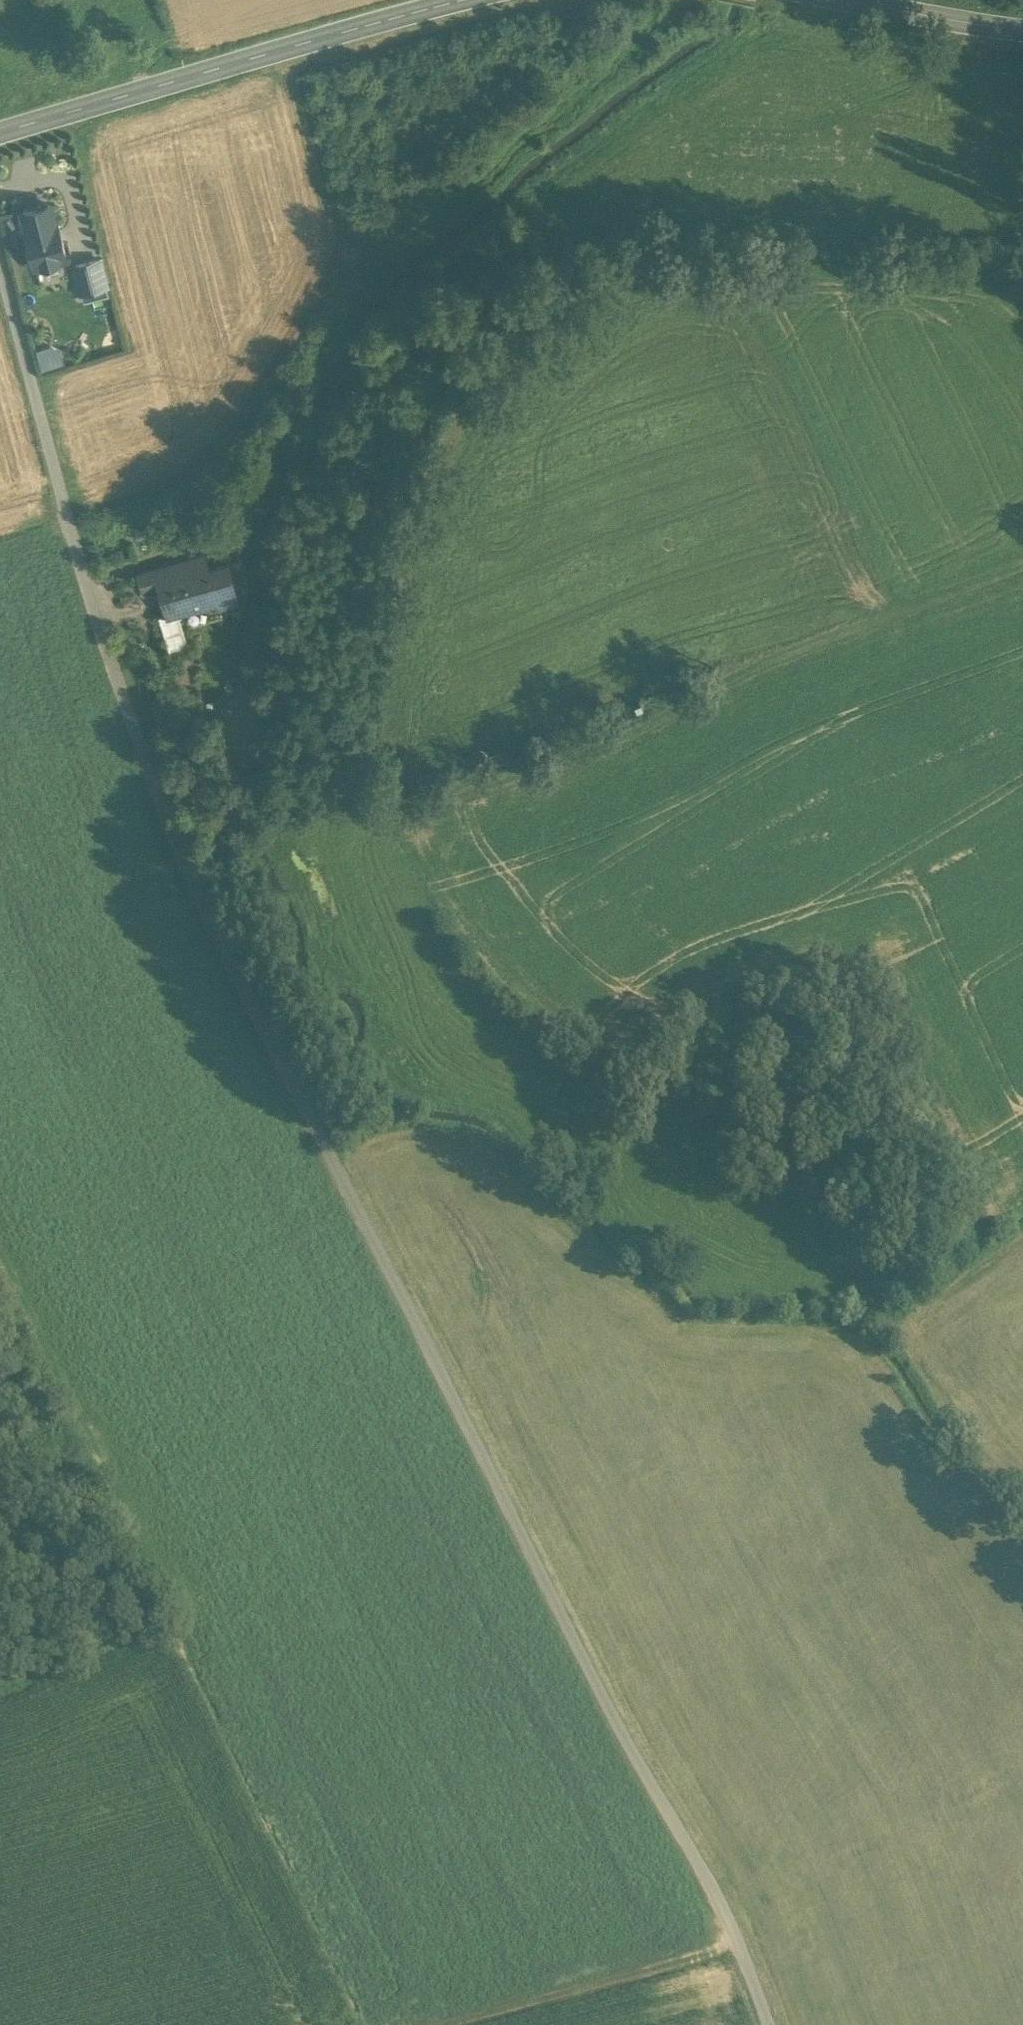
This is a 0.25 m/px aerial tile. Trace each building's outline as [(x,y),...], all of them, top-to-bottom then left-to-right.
[(55,217),(39,221),(40,224),(25,228),(34,264),(36,264),(63,257),(66,256),(55,217)] [(63,257),(36,264),(38,273),(65,266),(63,257)] [(99,258),(74,265),(81,291),(106,284),(99,258)] [(57,342),(35,346),(39,366),(61,361),(57,342)] [(168,649),(186,644),(179,616),(181,615),(179,609),(216,598),(218,605),(238,600),(228,563),(209,568),(205,554),(139,573),(143,589),(158,584),(166,612),(160,614),(159,614),(168,649)] [(265,781),(249,784),(251,795),(267,793),(265,781)]
